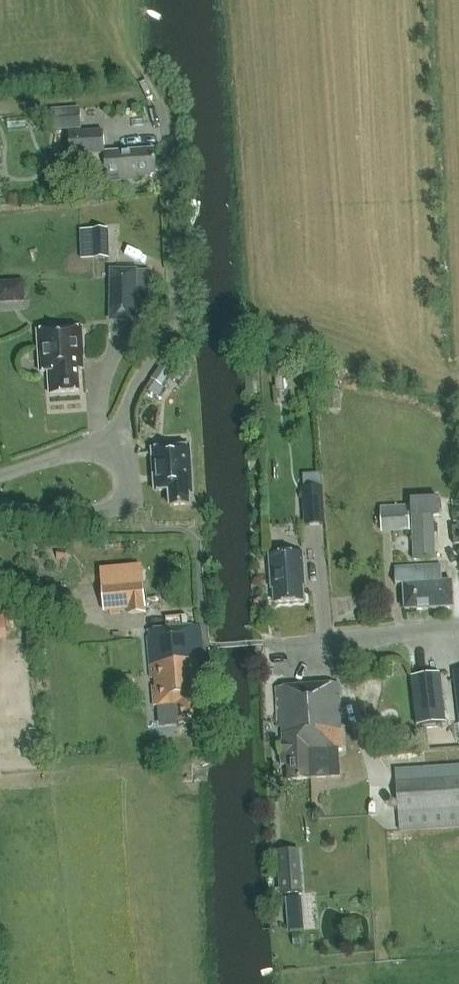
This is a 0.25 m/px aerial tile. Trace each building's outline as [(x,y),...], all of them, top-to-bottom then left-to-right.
[(81,130),(80,107),(51,109),(53,131),(81,130)] [(135,175),(156,174),(154,150),(105,153),(103,131),(69,134),(70,156),(92,155),(93,171),(105,170),(106,181),(135,180),(135,175)] [(109,258),(108,228),(91,229),(92,258),(109,258)] [(138,321),(138,304),(138,271),(114,271),(113,321),(138,321)] [(81,394),(80,371),(84,370),(84,359),(86,359),(84,329),(39,332),(41,374),(50,373),(51,396),(81,394)] [(152,379),(162,386),(171,372),(161,365),(152,379)] [(290,391),(289,374),(275,375),(276,392),(290,391)] [(340,410),(339,390),(325,391),(327,410),(340,410)] [(190,493),(194,493),(191,446),(152,449),(155,491),(169,490),(170,506),(190,504),(190,493)] [(303,488),(305,525),(326,524),(324,487),(303,488)] [(441,517),(440,497),(411,498),(414,560),(435,559),(434,517),(441,517)] [(410,531),(409,505),(380,507),(382,532),(410,531)] [(273,556),(274,589),(276,589),(277,603),(306,602),(305,579),(307,579),(306,554),(273,556)] [(405,610),(453,608),(452,581),(442,582),(441,565),(395,567),(396,585),(404,584),(405,610)] [(145,613),(143,580),(102,583),(105,612),(128,610),(128,614),(145,613)] [(150,687),(151,706),(176,705),(177,724),(202,722),(199,685),(205,685),(201,633),(147,638),(150,680),(153,679),(154,686),(150,687)] [(439,673),(411,676),(416,724),(444,721),(439,673)] [(340,777),(338,749),(342,749),(339,684),(308,686),(312,779),(340,777)] [(312,779),(308,686),(276,688),(278,724),(282,724),(282,740),(279,741),(280,755),(286,755),(287,780),(312,779)] [(450,763),(458,762),(458,751),(450,751),(450,763)] [(395,769),(399,831),(458,827),(458,765),(395,769)] [(303,893),(300,849),(277,851),(281,895),(303,893)]
